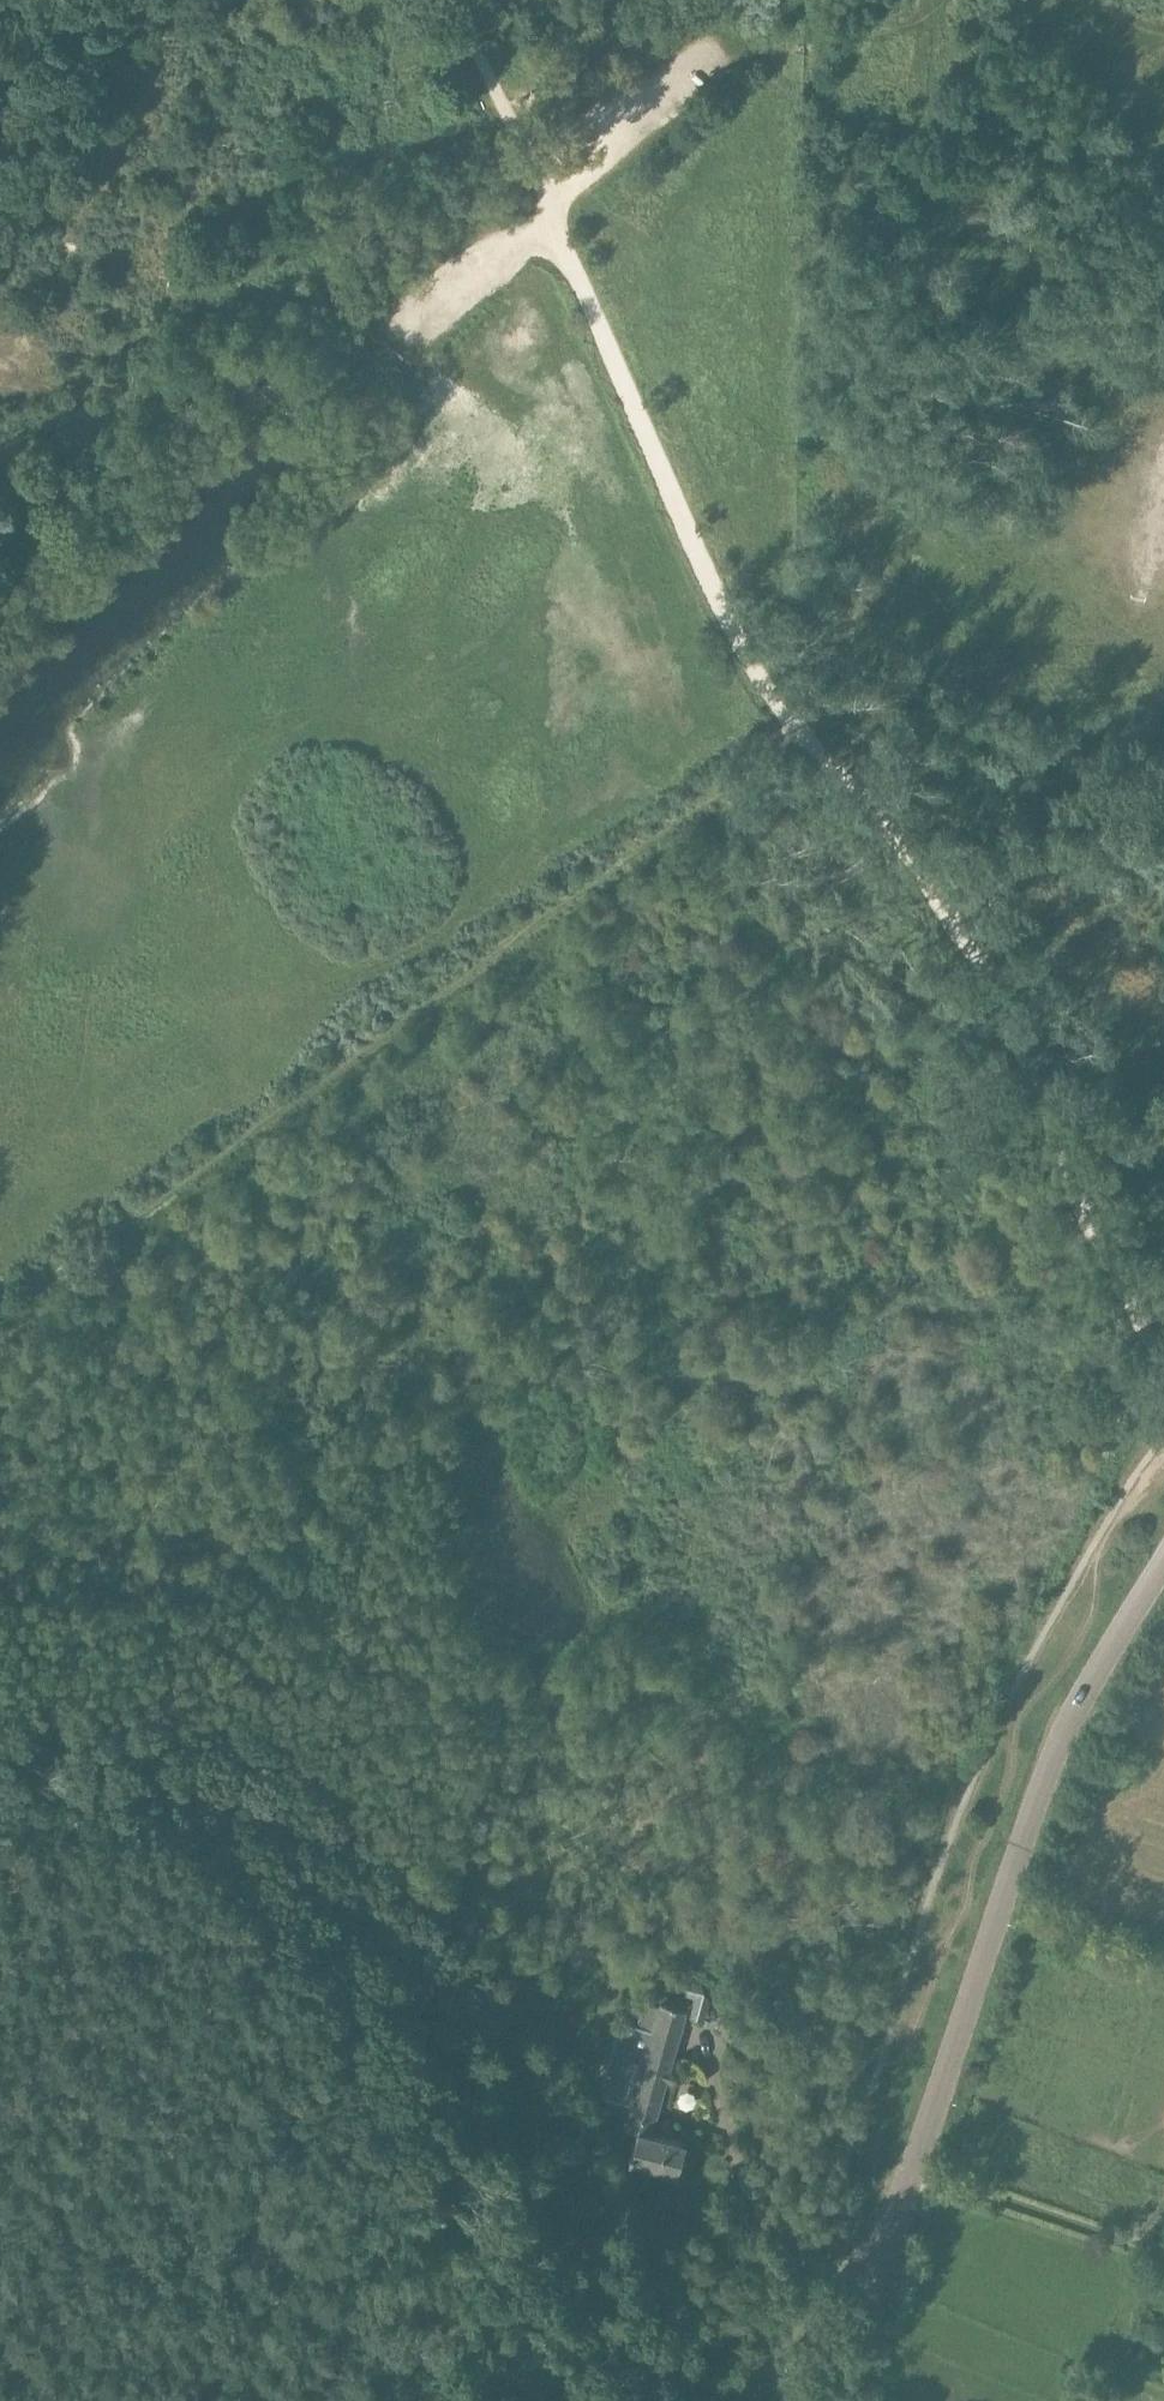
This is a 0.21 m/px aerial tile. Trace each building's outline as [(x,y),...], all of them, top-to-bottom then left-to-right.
[(703,2022),(713,1986),(689,1979),(684,1995),(693,1998),(687,2018),(703,2022)] [(659,2003),(646,1999),(638,2025),(619,2020),(618,2025),(615,2024),(614,2028),(617,2029),(611,2049),(608,2048),(607,2052),(610,2053),(604,2073),(601,2073),(600,2077),(603,2077),(599,2093),(631,2102),(624,2126),(636,2130),(631,2150),(629,2149),(627,2155),(629,2155),(628,2157),(677,2171),(685,2142),(650,2132),(685,2009),(680,2007),(681,2004),(677,2003),(676,2006),(660,2002),(659,2003)]
